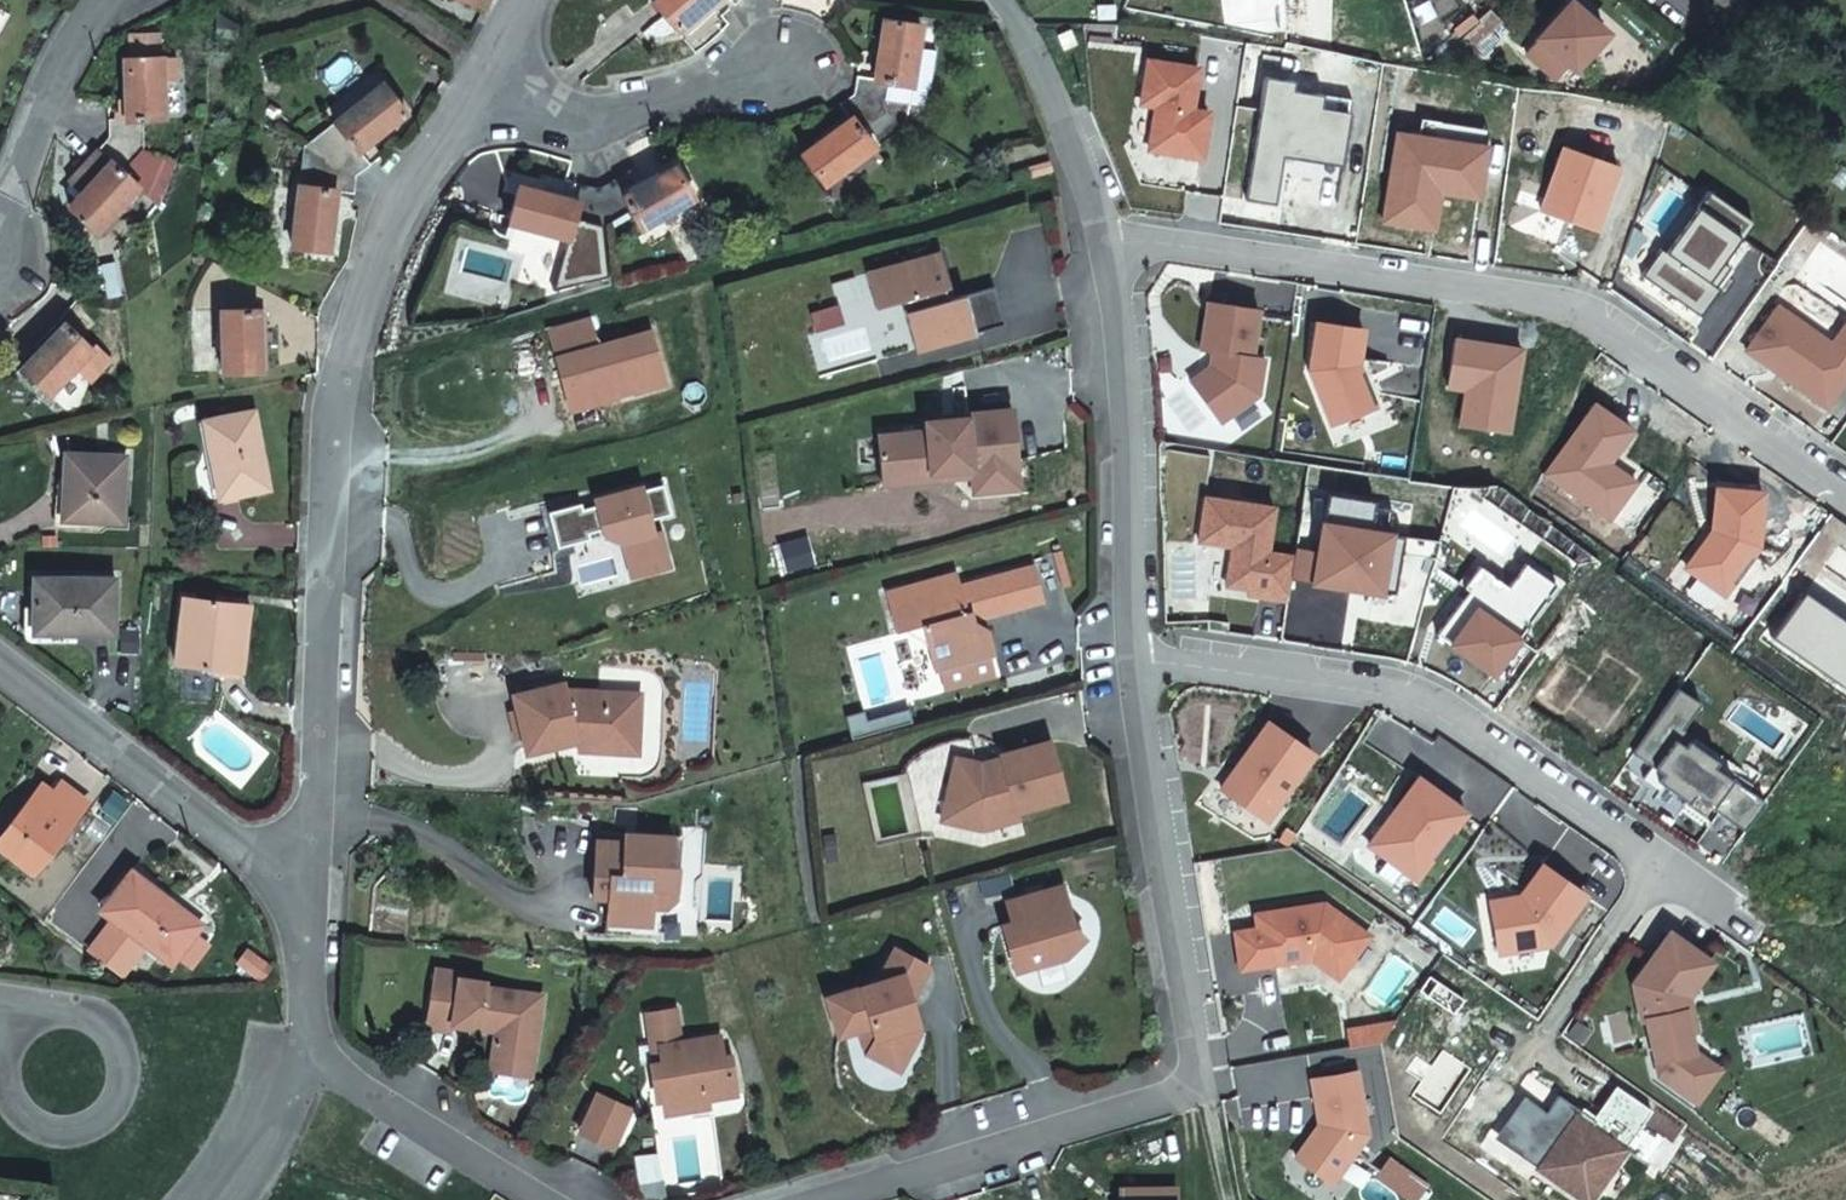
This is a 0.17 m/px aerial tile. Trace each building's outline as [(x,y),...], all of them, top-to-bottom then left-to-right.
[(676,23),(704,0),(657,0),(676,23)] [(1725,9),(1733,0),(1715,0),(1725,9)] [(1606,34),(1571,3),(1528,51),(1558,78),(1571,64),(1576,68),(1606,34)] [(855,83),(906,115),(909,90),(890,88),(892,73),(911,77),(922,17),(885,11),(876,68),(858,65),(855,83)] [(130,23),(131,47),(160,46),(158,22),(130,23)] [(1060,33),(1066,47),(1078,42),(1072,28),(1060,33)] [(175,45),(160,46),(163,84),(178,83),(175,45)] [(109,132),(144,143),(143,109),(164,108),(163,84),(160,46),(131,47),(124,48),(126,108),(108,109),(109,132)] [(1146,59),(1140,103),(1155,105),(1148,149),(1200,156),(1207,111),(1190,108),(1197,67),(1146,59)] [(1294,80),(1265,75),(1246,199),(1276,203),(1284,149),(1300,152),(1302,141),(1314,143),(1313,154),(1342,158),(1349,115),(1320,111),(1323,93),(1293,89),(1294,80)] [(307,139),(359,168),(371,160),(358,143),(403,105),(381,78),(307,139)] [(878,136),(906,115),(855,83),(837,94),(851,111),(804,148),(827,175),(873,140),(860,123),(865,119),(878,136)] [(1421,116),(1418,134),(1485,145),(1488,127),(1421,116)] [(1418,134),(1396,130),(1383,219),(1429,226),(1436,189),(1477,195),(1485,145),(1418,134)] [(109,132),(87,154),(68,174),(82,189),(70,202),(97,227),(139,181),(122,166),(144,143),(109,132)] [(336,183),(357,186),(359,168),(307,139),(303,137),(292,240),(330,244),(336,183)] [(176,153),(144,143),(122,166),(139,181),(159,198),(176,153)] [(1596,227),(1618,164),(1562,145),(1540,208),(1596,227)] [(600,181),(605,219),(634,207),(642,223),(695,193),(678,160),(625,189),(616,171),(600,181)] [(575,214),(605,219),(600,181),(583,177),(579,196),(521,182),(511,220),(569,233),(575,214)] [(1659,245),(1640,272),(1699,313),(1718,286),(1714,283),(1728,263),(1721,258),(1738,233),(1740,235),(1753,218),(1706,187),(1663,249),(1659,245)] [(954,296),(941,250),(866,271),(875,306),(902,299),(915,348),(1005,322),(994,284),(954,296)] [(1260,307),(1208,299),(1201,347),(1212,349),(1210,363),(1190,378),(1221,420),(1259,392),(1265,356),(1253,354),(1260,307)] [(1776,302),(1745,346),(1825,402),(1845,373),(1845,330),(1837,343),(1776,302)] [(260,304),(226,305),(227,365),(261,365),(260,304)] [(651,331),(597,345),(589,316),(511,337),(521,375),(558,364),(570,410),(665,384),(651,331)] [(67,320),(25,365),(50,388),(75,360),(91,374),(111,352),(93,336),(90,340),(67,320)] [(1317,320),(1310,368),(1332,421),(1375,404),(1358,361),(1363,327),(1317,320)] [(1520,346),(1455,336),(1448,383),(1473,387),(1472,393),(1466,392),(1462,420),(1508,427),(1520,346)] [(1630,427),(1593,401),(1544,471),(1608,516),(1634,478),(1615,465),(1611,471),(1603,466),(1607,460),(1630,427)] [(1000,490),(1020,488),(1013,406),(966,411),(966,415),(924,419),(925,429),(878,434),(878,435),(881,465),(881,469),(890,476),(987,467),(999,476),(1000,490)] [(275,483),(263,407),(212,416),(227,492),(275,483)] [(125,514),(130,449),(73,445),(68,510),(125,514)] [(1615,465),(1607,460),(1603,466),(1611,471),(1615,465)] [(890,476),(881,469),(882,484),(971,475),(973,492),(1000,490),(999,476),(987,467),(890,476)] [(580,503),(548,511),(557,546),(590,538),(588,533),(601,529),(602,534),(623,542),(628,562),(665,552),(660,531),(655,532),(652,519),(671,515),(664,485),(644,490),(643,487),(593,500),(594,505),(582,508),(580,503)] [(1722,591),(1756,543),(1760,490),(1714,486),(1711,527),(1695,550),(1705,556),(1695,571),(1722,591)] [(1328,489),(1327,495),(1374,503),(1375,497),(1328,489)] [(1275,504),(1206,494),(1199,539),(1233,543),(1227,583),(1250,586),(1262,588),(1261,594),(1288,598),(1294,553),(1268,549),(1275,504)] [(1374,503),(1327,495),(1318,547),(1314,576),(1394,589),(1403,532),(1388,530),(1392,506),(1374,503)] [(593,500),(580,503),(582,508),(594,505),(593,500)] [(1314,576),(1318,547),(1296,543),(1292,573),(1314,576)] [(1695,571),(1705,556),(1695,550),(1685,564),(1695,571)] [(665,552),(628,562),(631,577),(669,567),(665,552)] [(1509,645),(1553,579),(1522,558),(1505,582),(1477,561),(1462,582),(1467,586),(1435,629),(1510,684),(1528,659),(1509,645)] [(960,584),(957,572),(885,592),(896,631),(922,624),(934,669),(995,652),(989,630),(982,625),(977,627),(974,619),(1045,599),(1035,564),(960,584)] [(117,636),(119,574),(36,571),(34,632),(117,636)] [(247,667),(257,601),(199,592),(192,636),(185,635),(182,658),(247,667)] [(564,682),(513,693),(526,753),(578,742),(630,744),(631,692),(566,688),(564,682)] [(1701,698),(1678,683),(1632,747),(1658,765),(1695,790),(1747,825),(1767,796),(1714,761),(1718,755),(1689,735),(1693,730),(1683,724),(1701,698)] [(641,693),(631,692),(630,744),(578,742),(578,752),(639,753),(641,693)] [(1267,818),(1314,751),(1269,719),(1222,786),(1267,818)] [(981,762),(955,756),(945,803),(953,815),(982,821),(1017,811),(1066,798),(1049,740),(1000,754),(1002,761),(982,767),(981,762)] [(1695,790),(1658,765),(1650,777),(1666,788),(1669,784),(1690,798),(1695,790)] [(1462,807),(1415,773),(1386,814),(1391,817),(1371,844),(1414,875),(1462,807)] [(52,827),(41,818),(10,859),(48,890),(79,848),(80,847),(98,821),(72,800),(63,812),(52,827)] [(53,803),(41,818),(52,827),(63,812),(53,803)] [(953,815),(945,803),(941,820),(982,829),(1019,819),(1017,811),(982,821),(953,815)] [(595,840),(592,896),(608,897),(606,921),(635,923),(636,905),(667,907),(675,899),(678,866),(672,860),(673,836),(634,833),(634,842),(623,842),(595,840)] [(623,842),(634,842),(634,833),(623,833),(623,842)] [(1492,906),(1499,946),(1551,937),(1585,888),(1542,858),(1520,891),(1510,904),(1492,906)] [(1062,885),(1006,901),(1012,922),(1014,929),(1004,932),(1015,970),(1035,964),(1033,958),(1059,951),(1065,956),(1083,937),(1074,927),(1062,885)] [(175,923),(179,918),(146,890),(116,928),(182,984),(209,951),(175,923)] [(1520,891),(1490,894),(1492,906),(1510,904),(1520,891)] [(1368,933),(1323,900),(1255,911),(1257,925),(1234,929),(1240,966),(1310,955),(1324,953),(1343,967),(1368,933)] [(213,945),(179,918),(175,923),(209,951),(213,945)] [(1014,929),(1012,922),(1002,925),(1004,932),(1014,929)] [(1702,950),(1668,926),(1632,977),(1640,1014),(1645,1013),(1658,1068),(1680,1084),(1696,1061),(1692,1044),(1688,1025),(1683,1003),(1676,1004),(1673,992),(1702,950)] [(125,944),(103,970),(134,994),(155,969),(125,944)] [(876,981),(825,996),(838,1035),(872,1024),(874,1036),(866,1052),(899,1069),(920,1030),(914,1009),(907,1005),(929,965),(895,947),(876,981)] [(1686,990),(1710,956),(1702,950),(1673,992),(1676,1004),(1683,1003),(1688,1025),(1694,1023),(1686,990)] [(1324,953),(1310,955),(1337,975),(1343,967),(1324,953)] [(435,969),(430,1004),(454,1008),(451,1024),(480,1028),(480,1025),(496,1027),(491,1057),(533,1063),(540,1013),(532,1012),(535,993),(486,986),(487,980),(460,978),(461,973),(435,969)] [(454,1008),(430,1004),(426,1027),(450,1031),(451,1024),(454,1008)] [(675,1008),(646,1012),(650,1036),(657,1035),(662,1064),(654,1065),(652,1065),(654,1079),(659,1078),(665,1113),(709,1106),(707,1095),(738,1090),(732,1053),(723,1054),(720,1035),(680,1041),(675,1008)] [(1394,1020),(1349,1028),(1351,1044),(1381,1039),(1394,1020)] [(650,1036),(654,1065),(662,1064),(657,1035),(650,1036)] [(1717,1063),(1692,1044),(1696,1061),(1680,1084),(1695,1095),(1717,1063)] [(533,1063),(491,1057),(490,1070),(531,1076),(533,1063)] [(1365,1132),(1354,1069),(1310,1077),(1317,1121),(1318,1128),(1313,1134),(1309,1131),(1294,1154),(1331,1180),(1365,1132)] [(1651,1103),(1617,1080),(1595,1114),(1558,1089),(1546,1107),(1530,1095),(1506,1130),(1544,1156),(1539,1163),(1590,1196),(1651,1103)] [(1506,1130),(1530,1095),(1523,1090),(1495,1133),(1539,1163),(1544,1156),(1506,1130)] [(577,1130),(612,1146),(630,1110),(594,1093),(577,1130)] [(1317,1121),(1309,1131),(1313,1134),(1318,1128),(1317,1121)] [(664,1181),(640,1186),(649,1199),(667,1196),(664,1181)] [(1124,1199),(1180,1199),(1180,1185),(1124,1185),(1124,1199)]
